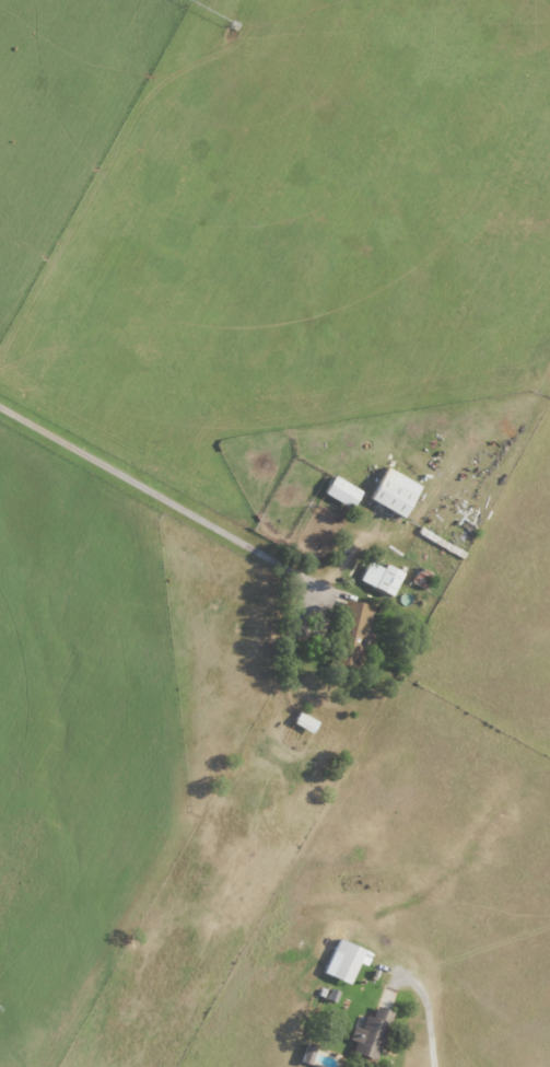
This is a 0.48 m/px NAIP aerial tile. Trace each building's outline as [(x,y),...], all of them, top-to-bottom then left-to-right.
[(407,518),(424,487),(391,468),(373,499),(407,518)] [(327,494),(354,509),(364,492),(337,476),(327,494)] [(387,569),(370,562),(362,582),(396,596),(406,572),(389,565),(387,569)] [(375,606),(351,600),(340,645),(355,649),(356,646),(364,648),(375,606)] [(328,975),(353,984),(361,963),(369,966),(374,952),(341,940),(328,975)] [(356,1027),(352,1041),(358,1043),(356,1053),(381,1060),(394,1011),(378,1007),(376,1018),(367,1016),(364,1029),(356,1027)] [(319,1046),(310,1043),(303,1062),(312,1065),(319,1046)]
